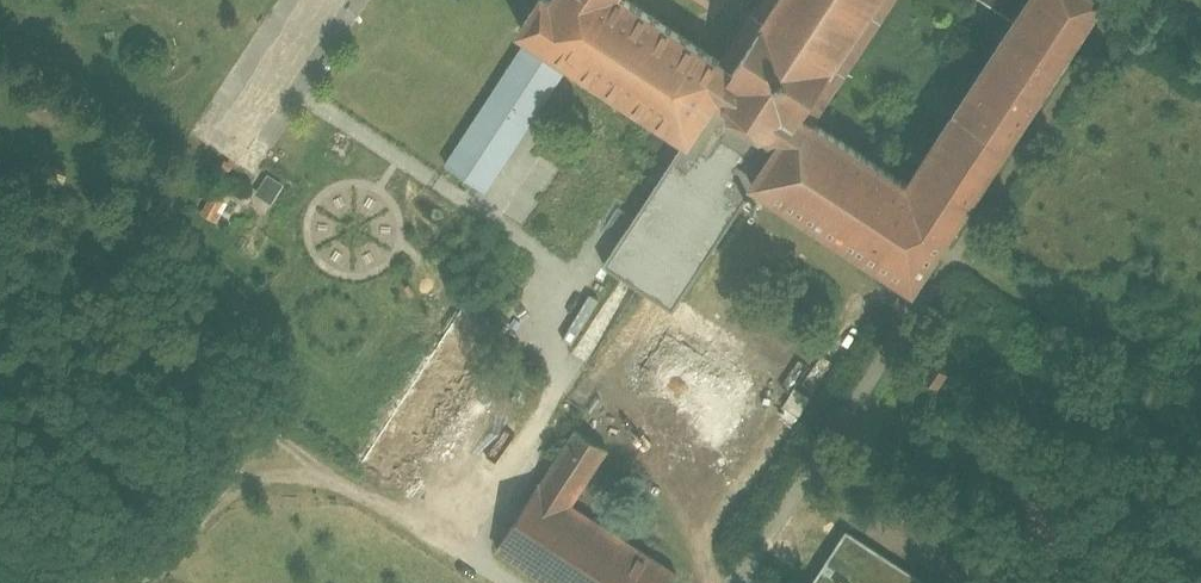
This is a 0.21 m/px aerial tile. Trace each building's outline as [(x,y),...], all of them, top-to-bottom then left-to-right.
[(676,315),(758,191),(916,294),(930,273),(1108,0),(972,0),(1009,25),(911,179),(823,119),(901,0),(773,0),(732,60),(643,0),(531,0),(516,24),(535,36),(447,170),(488,197),(574,65),(691,141),(607,270),(676,315)] [(214,221),(226,196),(207,187),(195,212),(214,221)] [(372,475),(406,497),(515,328),(481,306),(372,475)] [(764,387),(676,331),(649,373),(698,404),(690,417),(729,442),(764,387)] [(946,380),(953,365),(946,362),(941,359),(934,374),(946,380)] [(501,551),(552,582),(677,582),(686,569),(585,505),(619,451),(581,426),(501,551)] [(936,570),(856,520),(817,582),(928,582),(936,570)]
